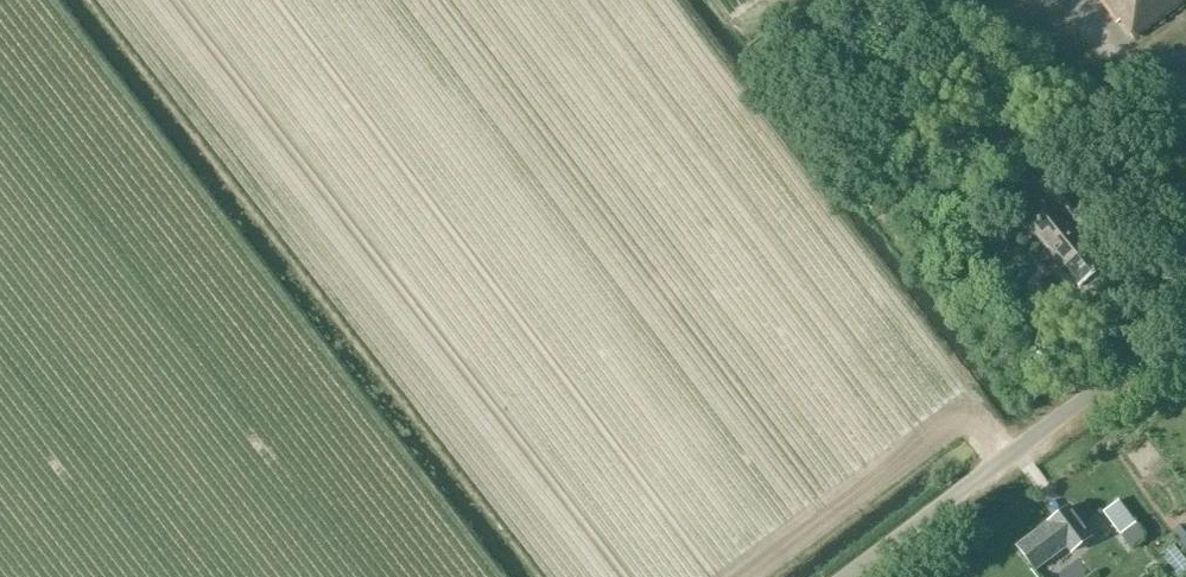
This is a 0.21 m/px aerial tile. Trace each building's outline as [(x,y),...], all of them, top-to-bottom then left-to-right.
[(1115,24),(1118,23),(1133,39),(1185,1),(1185,0),(1098,0),(1115,24)] [(1054,205),(1029,226),(1062,267),(1064,266),(1079,284),(1078,285),(1079,287),(1105,266),(1103,264),(1102,265),(1087,247),(1088,246),(1067,219),(1080,209),(1057,181),(1043,192),(1054,205)] [(1119,500),(1105,511),(1121,532),(1135,521),(1119,500)] [(1069,506),(1017,546),(1035,570),(1067,546),(1071,551),(1092,536),(1069,506)]
